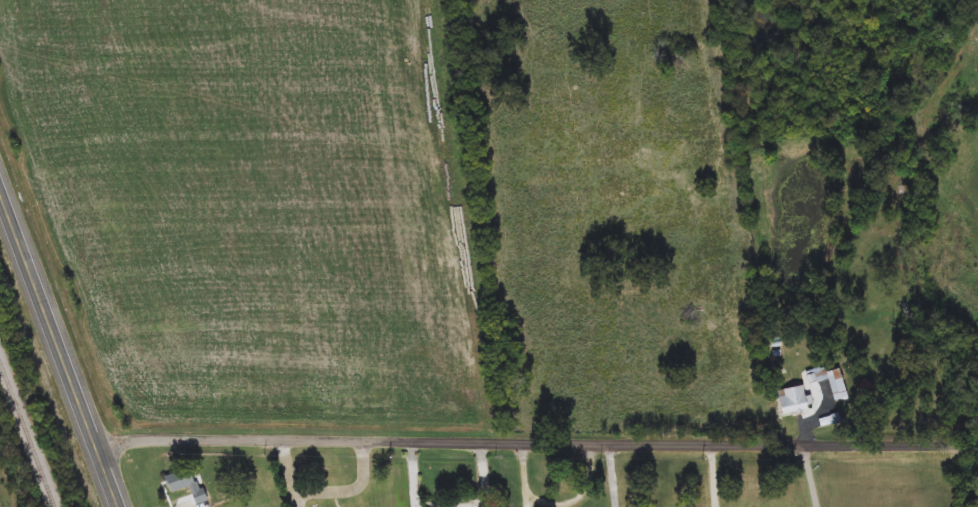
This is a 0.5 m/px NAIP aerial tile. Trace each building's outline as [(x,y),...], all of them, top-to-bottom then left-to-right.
[(836,402),(830,380),(810,386),(807,373),(826,368),(828,373),(841,369),(849,398),(836,402)] [(782,392),(805,386),(810,410),(788,415),(782,392)] [(194,466),(209,506),(198,506),(190,486),(172,493),(165,477),(194,466)]
